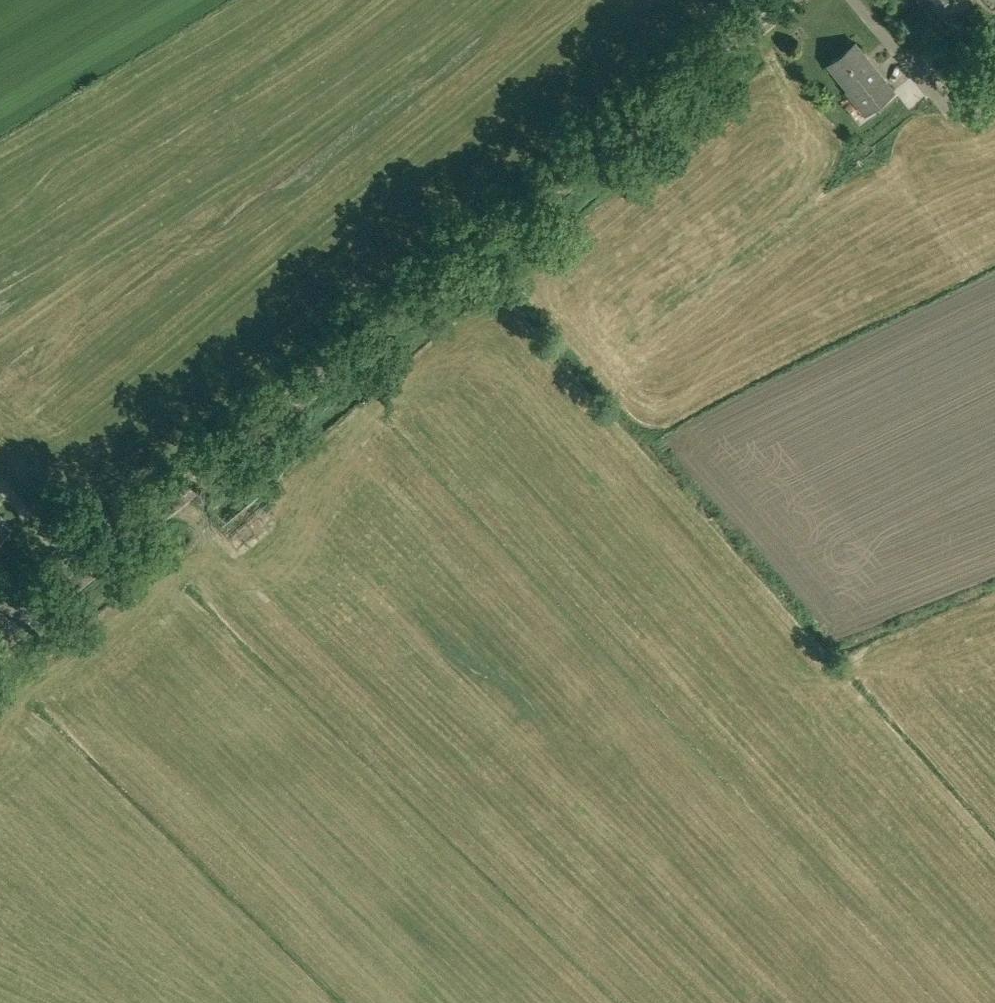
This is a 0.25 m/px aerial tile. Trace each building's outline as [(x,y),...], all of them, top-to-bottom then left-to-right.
[(956,0),(921,0),(935,17),(956,0)] [(828,64),(867,114),(896,92),(857,41),(828,64)] [(9,530),(0,519),(0,538),(9,530)]
